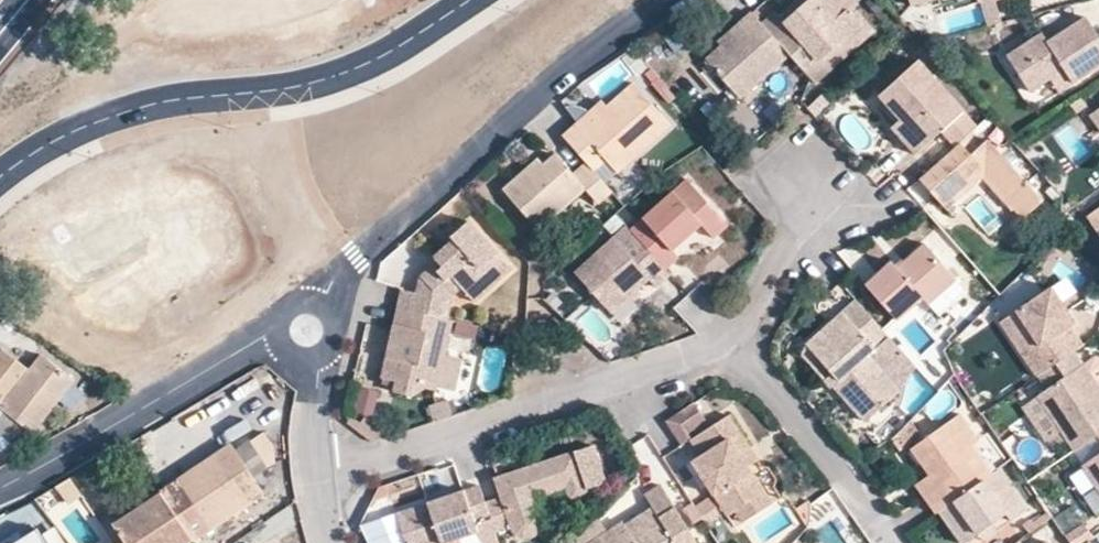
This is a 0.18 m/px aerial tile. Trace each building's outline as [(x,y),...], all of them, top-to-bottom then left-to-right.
[(790,54),(800,65),(814,52),(822,59),(844,39),(850,45),(865,30),(847,10),(851,5),(847,0),(812,0),(787,22),(780,14),(776,9),(761,23),(790,54)] [(812,0),(797,0),(780,14),(787,22),(812,0)] [(944,9),(973,0),(942,0),(944,9)] [(1054,40),(1080,15),(1069,3),(1043,29),(1054,40)] [(761,23),(751,11),(717,40),(721,45),(706,58),(740,97),(790,54),(761,23)] [(1051,79),(1065,71),(1073,84),(1098,67),(1098,41),(1086,20),(1049,44),(1043,36),(1008,60),(1030,93),(1051,79)] [(961,141),(979,125),(920,60),(879,96),(900,120),(890,129),(915,155),(941,132),(954,148),(961,141)] [(1065,71),(1051,79),(1061,93),(1073,84),(1065,71)] [(575,125),(563,135),(585,159),(595,171),(607,160),(619,172),(670,125),(633,82),(581,129),(575,125)] [(1087,116),(1098,133),(1098,107),(1087,116)] [(954,148),(919,179),(948,209),(982,179),(1021,220),(1043,201),(988,139),(972,155),(961,141),(954,148)] [(595,171),(585,159),(572,172),(556,154),(544,165),(538,159),(504,190),(541,231),(586,189),(601,203),(613,191),(595,171)] [(690,179),(633,231),(634,232),(647,247),(665,266),(679,253),(675,247),(702,222),(716,236),(730,223),(690,179)] [(433,256),(437,261),(462,287),(483,268),(496,282),(511,269),(468,222),(452,236),(454,239),(433,256)] [(647,247),(634,232),(620,245),(616,241),(579,275),(613,310),(650,278),(658,285),(671,273),(665,266),(647,247)] [(898,268),(892,260),(867,284),(897,320),(922,297),(930,303),(957,279),(925,243),(898,268)] [(437,261),(421,275),(433,289),(454,294),(462,287),(437,261)] [(483,268),(462,287),(475,302),(496,282),(483,268)] [(401,290),(397,307),(449,319),(454,294),(433,289),(421,275),(416,293),(401,290)] [(1076,351),(1089,342),(1077,323),(1070,312),(1077,308),(1061,285),(1016,315),(1029,337),(1018,344),(1039,376),(1057,364),(1076,351)] [(869,355),(890,336),(856,299),(807,344),(839,379),(840,381),(844,377),(876,413),(901,390),(869,355)] [(438,390),(453,320),(449,319),(397,307),(382,378),(394,381),(394,391),(412,396),(427,389),(438,390)] [(1070,312),(1077,323),(1083,318),(1077,308),(1070,312)] [(1004,323),(1018,344),(1029,337),(1016,315),(1004,323)] [(915,365),(890,336),(869,355),(901,390),(915,365)] [(0,351),(0,401),(3,403),(0,406),(0,407),(5,411),(0,418),(0,433),(16,444),(27,431),(32,434),(75,380),(39,355),(27,370),(0,351)] [(1085,365),(1076,351),(1057,364),(1066,378),(1085,365)] [(447,352),(440,384),(456,388),(463,355),(447,352)] [(1029,383),(1039,397),(1053,418),(1075,451),(1097,437),(1098,435),(1098,404),(1095,399),(1098,394),(1098,387),(1085,365),(1066,378),(1057,364),(1039,376),(1029,383)] [(866,421),(876,413),(844,377),(840,381),(839,379),(832,386),(866,421)] [(354,409),(373,417),(382,395),(364,386),(354,409)] [(1053,418),(1039,397),(1025,406),(1039,426),(1053,418)] [(667,422),(683,446),(691,441),(711,427),(695,404),(667,422)] [(729,515),(737,510),(765,493),(740,455),(752,447),(732,414),(711,427),(691,441),(701,459),(695,462),(714,492),(720,501),(729,515)] [(915,487),(934,516),(938,513),(994,473),(974,445),(980,440),(962,414),(912,449),(930,475),(915,487)] [(248,468),(260,462),(251,442),(238,447),(248,468)] [(127,542),(191,542),(265,493),(231,443),(114,524),(127,542)] [(491,519),(495,531),(510,527),(517,535),(526,539),(534,538),(539,534),(542,529),(544,523),(542,514),(536,498),(567,488),(569,496),(576,499),(581,498),(585,495),(586,487),(605,481),(592,445),(494,477),(500,497),(485,502),(491,519)] [(1083,466),(1098,490),(1098,456),(1083,466)] [(999,469),(994,473),(938,513),(960,542),(963,542),(1006,513),(1011,520),(1027,509),(999,469)] [(662,484),(645,496),(652,507),(625,524),(623,521),(590,542),(699,542),(662,484)] [(479,485),(396,513),(406,542),(457,542),(456,540),(474,534),(478,542),(488,542),(498,540),(495,531),(491,519),(485,502),(479,485)] [(720,501),(714,492),(694,505),(700,514),(720,501)] [(765,493),(737,510),(743,521),(771,503),(765,493)] [(1065,537),(1069,542),(1084,542),(1093,537),(1084,525),(1065,537)] [(22,542),(23,542),(46,542),(39,530),(22,542)]
